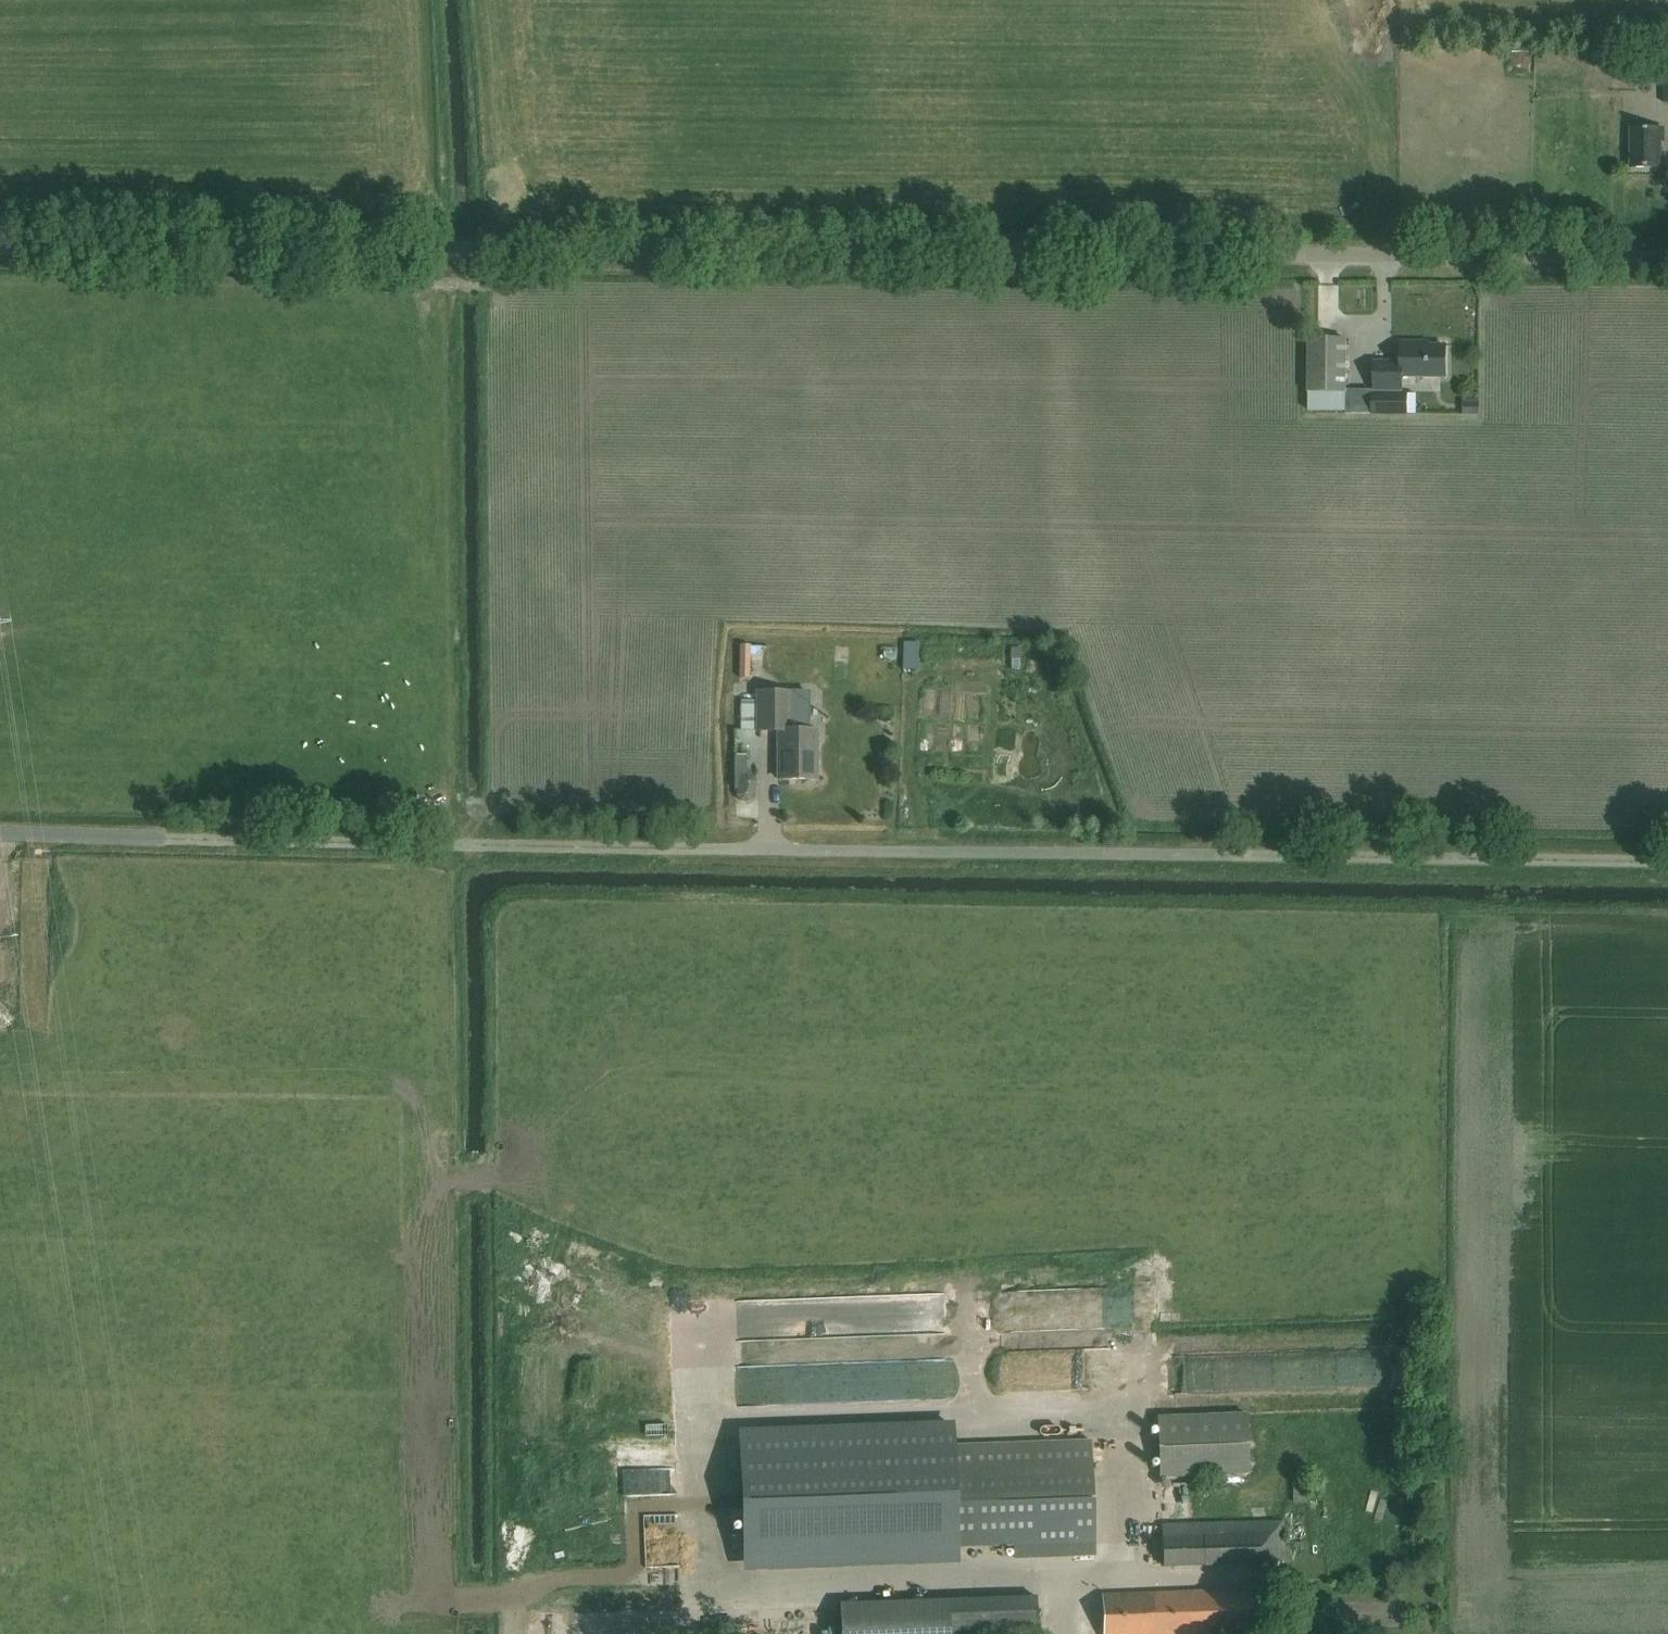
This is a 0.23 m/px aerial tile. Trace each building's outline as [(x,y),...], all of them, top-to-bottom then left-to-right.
[(1664,128),(1631,128),(1631,168),(1661,168),(1661,142),(1664,142),(1664,128)] [(1346,339),(1309,339),(1308,391),(1345,392),(1346,339)] [(1417,343),(1401,343),(1401,362),(1374,362),(1374,389),(1402,390),(1402,376),(1446,376),(1446,346),(1417,346),(1417,343)] [(1373,393),(1373,413),(1407,413),(1407,393),(1373,393)] [(808,692),(758,692),(758,731),(778,731),(778,779),(816,779),(816,730),(808,730),(808,692)] [(1248,1474),(1245,1414),(1157,1417),(1160,1477),(1248,1474)] [(1093,1543),(1090,1440),(951,1445),(955,1548),(1093,1543)] [(1288,1562),(1287,1521),(1161,1525),(1163,1566),(1288,1562)] [(1236,1590),(1101,1595),(1102,1633),(1214,1633),(1214,1631),(1259,1630),(1258,1593),(1236,1594),(1236,1590)] [(1036,1597),(840,1604),(841,1633),(1037,1633),(1036,1597)]
